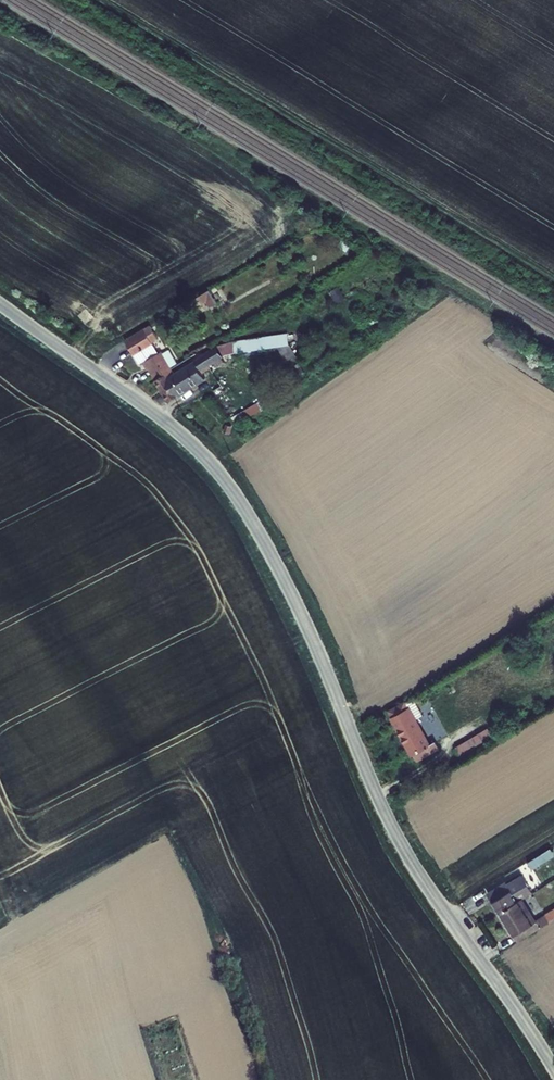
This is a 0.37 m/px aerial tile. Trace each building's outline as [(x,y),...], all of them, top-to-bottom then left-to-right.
[(192,298),(196,307),(207,302),(209,306),(223,300),(216,286),(192,298)] [(331,291),(335,302),(343,299),(339,288),(331,291)] [(224,299),(207,309),(210,313),(219,307),(222,314),(230,309),(224,299)] [(164,333),(139,348),(147,362),(166,352),(165,349),(171,346),(164,333)] [(237,349),(289,346),(289,335),(237,338),(237,349)] [(161,382),(172,401),(197,386),(192,378),(216,364),(236,351),(231,342),(173,376),(168,379),(166,380),(161,382)] [(163,369),(156,359),(141,369),(147,381),(159,402),(172,401),(161,382),(156,374),(163,369)] [(168,379),(163,369),(156,374),(161,382),(166,380),(168,379)] [(232,416),(235,423),(261,410),(257,403),(232,416)] [(430,734),(427,736),(411,705),(396,715),(399,721),(397,722),(416,758),(436,746),(430,734)] [(489,728),(455,746),(462,758),(495,740),(489,728)] [(533,872),(542,867),(537,860),(530,865),(533,872)] [(509,883),(492,894),(504,914),(523,900),(533,895),(528,887),(533,884),(528,875),(511,886),(509,883)] [(504,914),(524,944),(553,926),(553,915),(538,925),(523,900),(504,914)]
